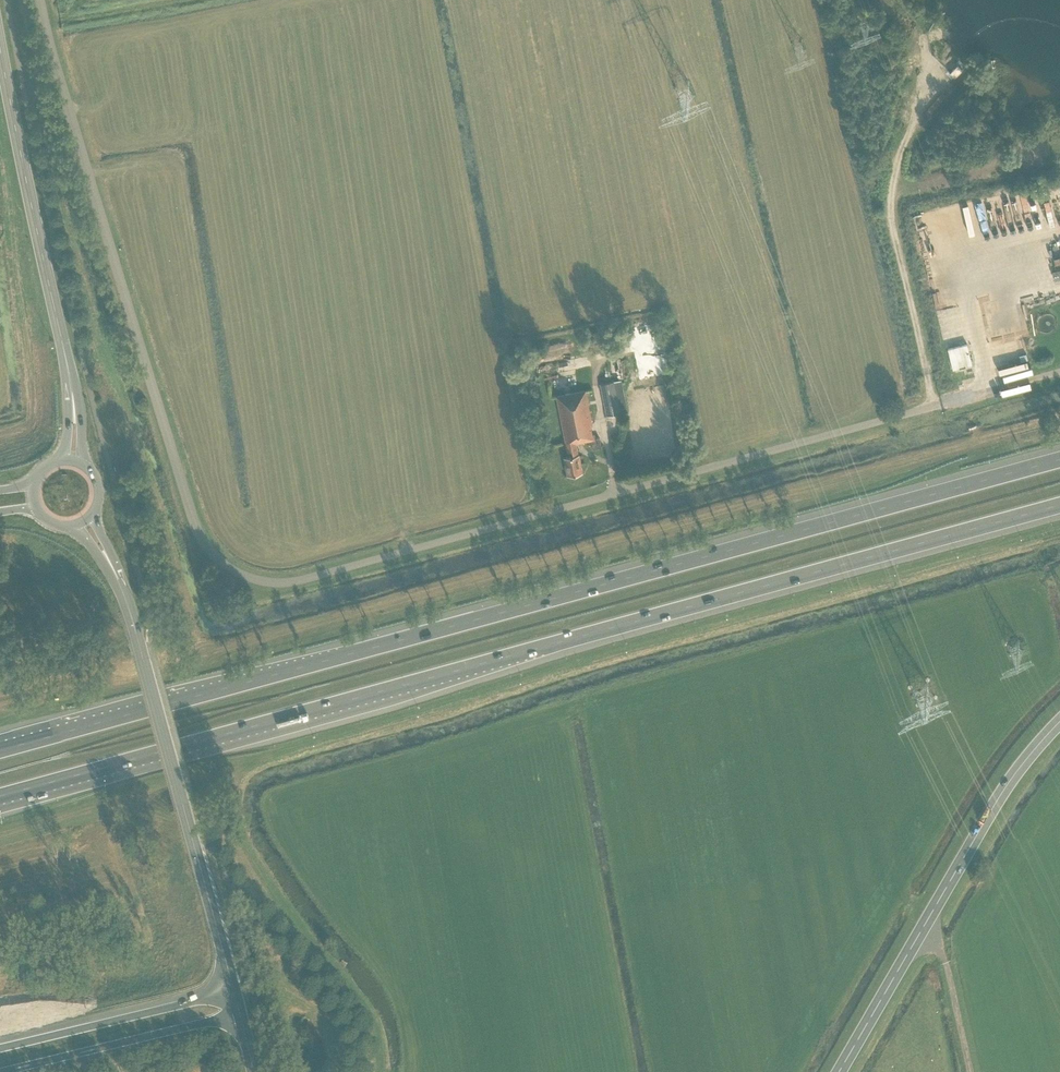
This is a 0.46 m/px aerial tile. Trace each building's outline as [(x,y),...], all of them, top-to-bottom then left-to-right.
[(614,381),(601,384),(607,416),(628,412),(622,380),(614,381)] [(565,445),(575,443),(590,440),(592,449),(601,447),(599,438),(594,439),(585,390),(556,396),(565,445)] [(575,443),(565,445),(568,456),(563,457),(567,475),(582,473),(578,455),(577,455),(575,443)]
